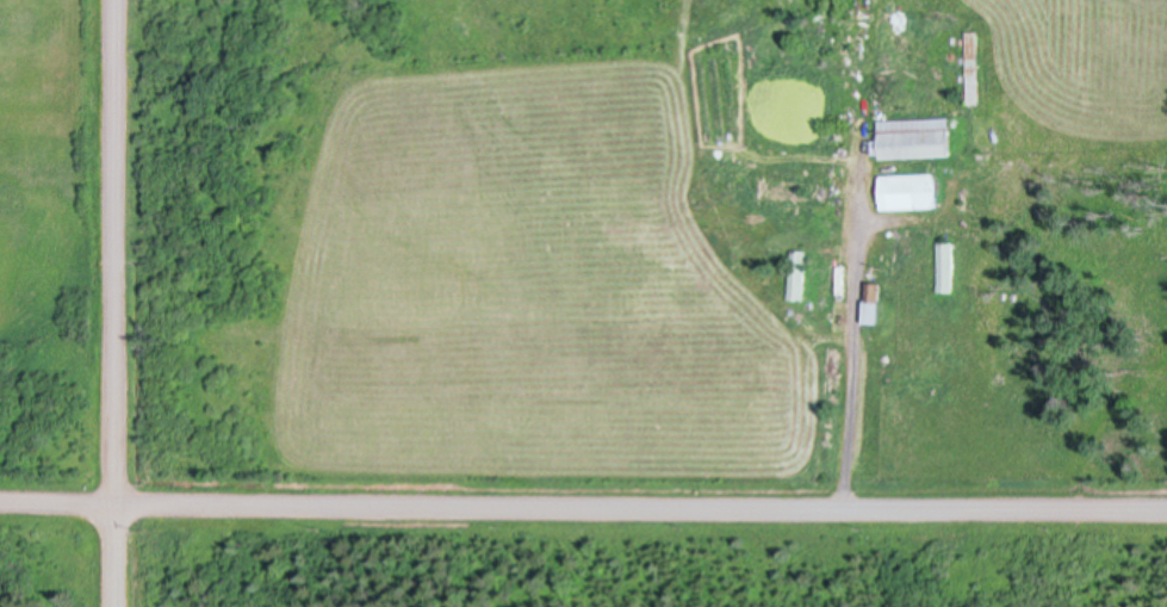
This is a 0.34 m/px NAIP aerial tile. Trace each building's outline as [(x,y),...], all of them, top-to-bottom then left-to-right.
[(968,31),(979,31),(979,64),(982,64),(982,67),(979,67),(980,104),(969,104),(968,31)] [(880,120),(951,118),(952,156),(882,159),(882,155),(873,155),(873,140),(880,140),(880,120)] [(936,174),(937,208),(883,210),(882,188),(880,188),(880,181),(882,180),(882,176),(936,174)] [(939,242),(954,242),(952,292),(938,292),(939,242)] [(792,249),(807,250),(803,301),(789,299),(792,249)] [(868,283),(882,283),(880,324),(865,323),(868,283)]
